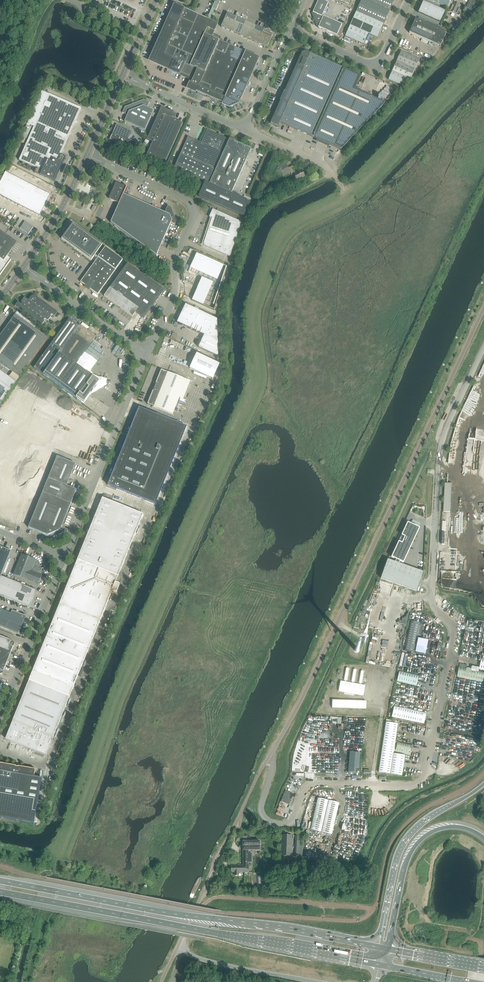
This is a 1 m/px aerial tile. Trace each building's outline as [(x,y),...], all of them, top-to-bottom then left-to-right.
[(337,35),(342,24),(322,16),(328,2),(323,0),(318,0),(313,12),(312,12),(312,14),(317,27),(318,28),(319,27),(337,35)] [(356,12),(345,36),(364,44),(368,34),(377,38),(394,0),(361,0),(356,12)] [(436,2),(448,8),(448,7),(451,8),(449,12),(456,15),(458,15),(459,15),(460,15),(460,14),(460,13),(460,12),(458,11),(461,5),(451,1),(451,0),(430,0),(436,2)] [(472,5),(463,1),(461,5),(470,9),(472,5)] [(418,12),(418,13),(440,23),(441,22),(444,13),(445,13),(445,12),(423,2),(423,3),(418,12)] [(213,34),(218,23),(176,5),(151,61),(193,79),(189,88),(231,107),(239,104),(259,58),(217,40),(219,37),(213,34)] [(273,34),(227,13),(221,27),(267,47),(267,48),(273,34)] [(431,43),(440,47),(446,33),(415,19),(409,33),(404,45),(426,55),(431,43)] [(458,24),(452,30),(454,32),(460,26),(458,24)] [(280,122),(341,150),(385,103),(355,90),(357,85),(361,76),(352,72),(349,71),(348,71),(343,69),(344,68),(306,51),(302,53),(285,91),(284,91),(280,101),(270,123),(278,127),(280,122)] [(392,71),(406,77),(410,79),(419,59),(401,51),(392,71)] [(410,79),(406,77),(392,71),(388,79),(402,86),(403,84),(405,85),(410,79)] [(19,161),(52,175),(81,109),(49,94),(19,161)] [(122,113),(127,115),(124,122),(145,130),(154,110),(147,107),(149,102),(144,100),(125,107),(122,113)] [(152,143),(147,156),(165,164),(183,124),(174,120),(176,114),(178,115),(174,113),(174,112),(173,113),(170,111),(170,110),(169,111),(161,108),(147,140),(152,143)] [(111,139),(125,146),(131,131),(117,125),(111,139)] [(251,149),(234,142),(234,141),(234,140),(233,140),(233,139),(230,138),(230,140),(207,130),(201,143),(188,137),(174,168),(205,182),(198,196),(244,217),(250,202),(239,197),(231,194),(231,193),(250,152),(251,149)] [(278,167),(283,177),(291,173),(292,175),(293,174),(297,181),(305,177),(301,170),(296,173),(292,166),(288,168),(286,163),(278,167)] [(0,183),(0,196),(40,216),(50,195),(5,172),(0,183)] [(109,198),(110,200),(119,204),(119,205),(111,223),(156,256),(171,223),(175,225),(176,222),(171,208),(168,206),(165,213),(124,195),(127,186),(126,187),(117,184),(115,184),(109,198)] [(212,218),(204,244),(204,245),(230,257),(241,222),(213,209),(209,217),(212,218)] [(33,227),(25,222),(20,228),(28,234),(33,227)] [(96,256),(98,254),(99,254),(102,251),(99,249),(102,245),(72,224),(61,239),(91,260),(94,256),(97,259),(98,257),(96,256)] [(10,260),(11,259),(7,256),(17,242),(0,230),(0,274),(10,260)] [(102,252),(98,257),(97,259),(80,282),(98,295),(101,290),(119,265),(123,260),(105,248),(102,252)] [(188,272),(216,284),(224,266),(197,253),(188,272)] [(136,313),(144,319),(164,290),(128,264),(104,296),(133,317),(136,313)] [(17,306),(41,324),(44,321),(47,323),(49,321),(47,320),(51,314),(53,316),(56,312),(38,299),(38,298),(36,297),(35,296),(33,296),(32,296),(32,297),(31,297),(31,298),(28,301),(25,299),(21,304),(19,303),(17,306)] [(177,322),(195,331),(204,313),(185,304),(177,322)] [(204,313),(195,331),(204,335),(198,347),(218,357),(217,319),(204,313)] [(20,377),(48,338),(15,314),(0,335),(0,363),(20,377)] [(50,346),(34,368),(84,404),(96,386),(100,386),(102,387),(103,385),(106,385),(106,379),(91,375),(75,364),(96,336),(80,324),(78,326),(69,319),(50,346)] [(220,364),(197,353),(190,368),(213,379),(220,364)] [(161,370),(148,404),(154,406),(154,407),(173,415),(187,380),(167,372),(167,373),(161,370)] [(2,402),(16,382),(0,371),(0,401),(2,402)] [(139,408),(108,485),(155,504),(187,427),(139,408)] [(28,528),(47,535),(60,530),(77,490),(67,486),(76,464),(57,457),(28,528)] [(64,594),(29,680),(70,697),(112,591),(117,592),(120,585),(115,583),(132,540),(143,514),(102,498),(92,524),(66,589),(67,589),(65,595),(64,594)] [(387,559),(381,578),(417,591),(423,572),(399,563),(400,561),(403,563),(420,528),(407,522),(391,557),(396,560),(395,562),(387,559)] [(4,597),(11,580),(1,576),(11,551),(0,546),(0,595),(4,597)] [(42,575),(43,573),(38,561),(35,560),(22,554),(13,574),(27,580),(38,584),(42,575)] [(11,580),(4,597),(29,607),(36,590),(11,580)] [(18,634),(26,616),(12,610),(11,613),(0,609),(0,626),(18,634)] [(414,652),(418,635),(422,636),(424,626),(420,626),(420,622),(410,620),(404,650),(414,652)] [(3,673),(15,644),(13,641),(0,636),(0,674),(3,673)] [(460,667),(458,677),(483,682),(483,672),(460,667)] [(397,681),(417,685),(419,675),(399,670),(397,681)] [(46,755),(70,697),(29,680),(7,734),(8,734),(9,735),(8,736),(9,737),(9,738),(11,739),(10,740),(46,755)] [(424,724),(426,713),(395,707),(393,717),(424,724)] [(378,772),(402,775),(405,755),(393,753),(398,723),(386,721),(378,772)] [(348,772),(355,773),(356,768),(359,768),(361,741),(346,740),(345,752),(350,752),(348,772)] [(412,745),(398,742),(395,752),(410,755),(412,745)] [(35,769),(18,766),(18,767),(16,766),(0,763),(0,818),(34,823),(42,778),(34,776),(35,769)] [(281,801),(289,804),(291,799),(289,798),(291,793),(285,790),(281,801)] [(311,829),(321,832),(328,800),(318,798),(311,829)] [(328,800),(321,832),(332,834),(339,802),(328,800)] [(281,835),(280,855),(291,856),(292,835),(281,835)] [(231,872),(234,872),(234,876),(238,876),(238,872),(249,872),(249,862),(249,853),(249,850),(260,850),(260,841),(243,841),(243,850),(243,865),(231,865),(231,872)]
